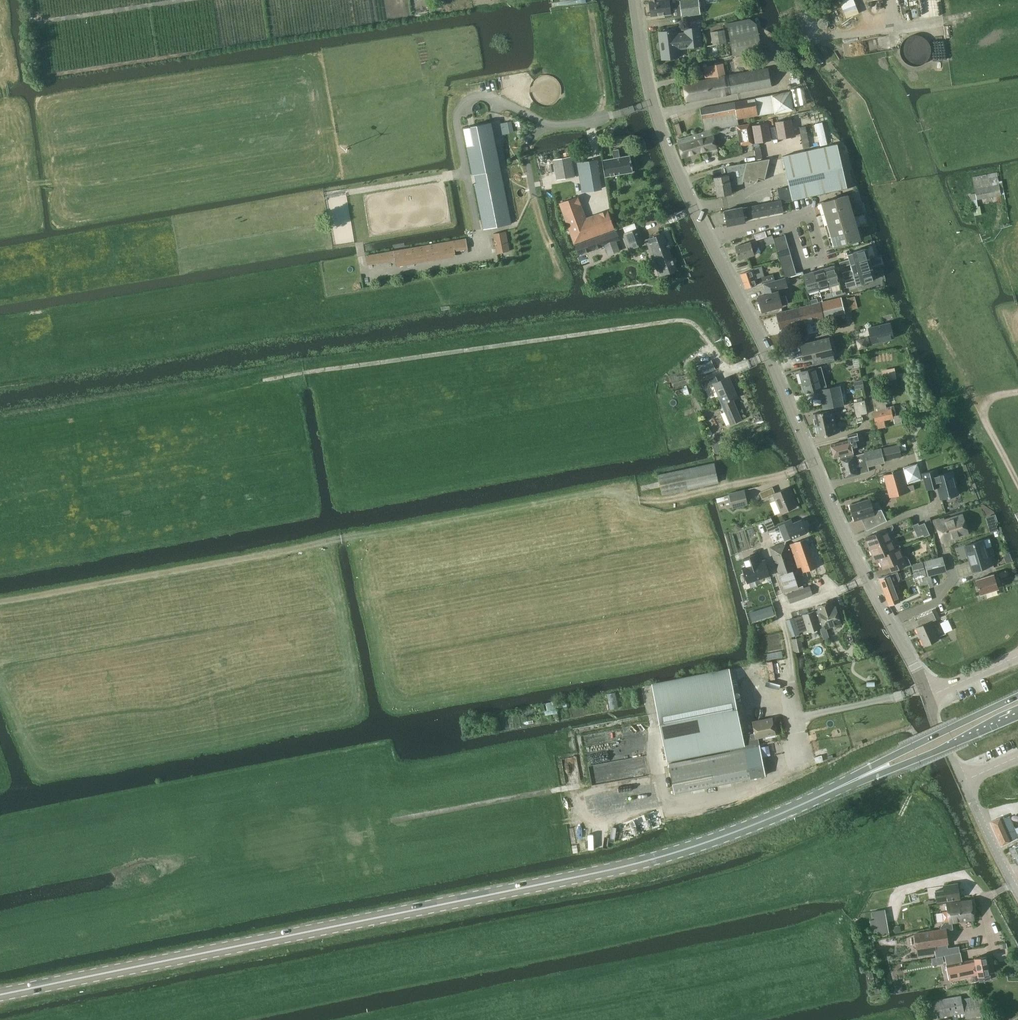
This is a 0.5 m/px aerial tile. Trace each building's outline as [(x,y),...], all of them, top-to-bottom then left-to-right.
[(651,1),(650,1),(651,15),(664,14),(665,18),(672,17),(681,16),(682,15),(680,0),(679,0),(651,0),(651,1)] [(698,0),(684,0),(680,0),(682,15),(700,13),(698,0)] [(839,1),(846,19),(860,13),(854,0),(841,0),(839,1)] [(759,34),(757,23),(750,18),(727,23),(734,56),(762,50),(759,34)] [(662,49),(663,59),(679,57),(678,48),(701,45),(699,27),(685,29),(686,33),(676,34),(676,30),(659,32),(661,42),(659,42),(658,43),(657,45),(657,47),(659,49),(660,50),(662,49)] [(724,30),(711,32),(713,46),(727,44),(724,30)] [(932,54),(932,51),(932,48),(931,45),(930,42),(928,39),(925,37),(922,36),(919,35),(916,34),(913,35),(910,36),(907,37),(904,39),(902,42),(901,45),(900,48),(900,51),(900,54),(901,57),(902,60),(904,62),(907,64),(910,66),(913,67),(916,67),(919,67),(922,66),(925,64),(928,62),(930,60),(931,57),(932,54)] [(772,86),(769,68),(745,72),(726,75),(724,66),(726,66),(725,63),(704,67),(706,79),(683,83),(687,102),(749,90),(772,86)] [(774,113),(771,95),(755,98),(700,108),(705,130),(739,124),(738,119),(758,115),(758,116),(774,113)] [(791,119),(776,122),(779,139),(794,136),(791,119)] [(507,121),(501,123),(503,134),(505,134),(510,133),(508,127),(507,121)] [(492,122),(464,127),(473,174),(501,168),(492,122)] [(822,122),(816,124),(821,145),(827,144),(822,122)] [(679,123),(674,124),(677,134),(682,133),(679,123)] [(768,123),(753,125),(756,143),(771,140),(768,123)] [(746,144),(752,143),(749,124),(743,125),(746,144)] [(740,146),(746,144),(743,125),(737,126),(740,146)] [(806,126),(800,127),(805,149),(811,147),(806,126)] [(717,147),(713,135),(712,130),(699,134),(700,139),(695,140),(699,153),(708,151),(708,150),(717,147)] [(682,158),(699,153),(695,140),(700,139),(699,134),(697,135),(697,134),(678,140),(682,158)] [(801,142),(790,145),(791,151),(803,148),(801,142)] [(838,144),(783,156),(793,199),(847,187),(838,144)] [(760,146),(754,147),(757,159),(762,158),(760,146)] [(619,149),(613,150),(614,157),(602,159),(605,176),(633,171),(630,155),(620,157),(619,149)] [(571,156),(555,159),(558,179),(575,176),(571,156)] [(765,180),(770,159),(727,166),(728,174),(715,177),(718,196),(732,193),(731,185),(743,183),(744,181),(750,182),(751,179),(758,181),(758,178),(765,180)] [(594,160),(578,163),(582,192),(599,190),(594,160)] [(978,206),(977,200),(1001,195),(999,180),(997,171),(972,177),(975,193),(970,194),(975,215),(982,214),(981,206),(978,206)] [(512,224),(503,178),(474,184),(483,229),(512,224)] [(792,199),(789,187),(780,189),(783,201),(792,199)] [(818,203),(821,214),(849,206),(846,195),(818,203)] [(608,211),(585,219),(577,196),(561,202),(575,241),(614,227),(608,211)] [(781,200),(747,207),(749,218),(783,211),(781,200)] [(821,214),(825,225),(852,217),(849,206),(821,214)] [(746,222),(745,219),(749,218),(747,207),(743,208),(743,207),(725,210),(728,226),(746,222)] [(825,225),(828,236),(855,228),(852,217),(825,225)] [(637,228),(623,233),(629,249),(643,244),(637,228)] [(855,228),(828,236),(831,247),(852,241),(853,245),(859,243),(858,239),(859,239),(855,228)] [(604,234),(576,244),(579,253),(605,244),(608,255),(620,250),(617,241),(621,239),(617,229),(604,234)] [(753,248),(760,246),(757,239),(764,237),(766,245),(775,243),(772,235),(767,237),(765,231),(755,234),(755,236),(757,240),(751,242),(751,241),(735,247),(740,259),(755,254),(753,248)] [(507,232),(494,234),(497,254),(510,252),(510,251),(507,232)] [(661,275),(676,269),(663,233),(648,239),(661,275)] [(785,235),(774,238),(776,244),(787,241),(785,234),(785,235)] [(452,241),(442,243),(444,257),(454,255),(454,251),(467,249),(465,238),(452,240),(452,241)] [(789,247),(787,241),(776,244),(777,251),(789,247)] [(392,251),(365,255),(366,266),(394,261),(395,266),(444,257),(442,243),(392,251)] [(779,257),(791,253),(789,247),(777,251),(779,257)] [(840,262),(841,267),(851,264),(869,258),(866,248),(848,253),(849,259),(839,262),(840,262)] [(793,260),(791,253),(779,257),(781,263),(793,260)] [(872,269),(869,258),(851,264),(852,269),(842,272),(842,273),(843,272),(844,277),(854,274),(872,269)] [(783,269),(795,266),(793,260),(781,263),(783,269)] [(840,283),(835,265),(824,268),(829,286),(840,283)] [(741,274),(745,288),(760,283),(763,282),(763,280),(774,277),(773,274),(765,276),(762,266),(752,269),(752,271),(741,274)] [(797,273),(795,266),(783,269),(785,276),(797,273)] [(824,268),(814,271),(819,289),(829,286),(824,268)] [(857,285),(875,279),(872,269),(854,274),(855,279),(845,282),(845,283),(846,283),(847,287),(857,285)] [(803,274),(808,292),(819,289),(814,271),(803,274)] [(787,285),(785,277),(763,283),(766,294),(759,296),(763,311),(782,305),(782,304),(788,303),(786,295),(780,297),(777,288),(787,285)] [(848,296),(851,308),(858,306),(856,294),(848,296)] [(800,326),(801,333),(802,335),(808,334),(806,323),(846,313),(842,297),(777,313),(781,328),(791,326),(794,327),(800,326)] [(891,322),(868,327),(872,344),(895,338),(891,322)] [(829,337),(801,344),(805,360),(813,357),(815,364),(815,365),(816,365),(823,363),(835,360),(829,337)] [(863,338),(856,340),(858,349),(859,349),(868,347),(866,338),(863,338)] [(801,385),(804,392),(806,392),(822,388),(827,386),(822,366),(816,368),(816,367),(800,372),(803,383),(801,385)] [(885,379),(898,377),(897,366),(884,368),(885,379)] [(732,399),(737,397),(729,377),(718,381),(716,375),(701,381),(704,388),(714,384),(723,405),(719,407),(727,425),(741,419),(732,399)] [(891,380),(892,388),(900,386),(899,378),(891,380)] [(865,387),(863,379),(854,381),(855,388),(865,387)] [(836,386),(825,389),(826,396),(829,407),(840,405),(844,404),(842,392),(844,391),(842,384),(835,385),(836,386)] [(877,428),(886,426),(885,420),(894,418),(895,424),(895,425),(903,423),(902,422),(911,420),(909,415),(901,417),(901,414),(896,415),(894,405),(887,407),(886,404),(888,403),(887,397),(876,400),(878,412),(874,412),(877,428)] [(857,401),(853,402),(854,405),(860,404),(862,414),(868,413),(865,400),(863,400),(857,401)] [(862,414),(860,404),(854,405),(857,418),(863,416),(862,414)] [(813,413),(816,425),(835,421),(834,413),(838,412),(837,408),(833,409),(813,413)] [(841,428),(837,428),(835,421),(816,425),(818,437),(838,433),(838,432),(842,432),(841,428)] [(866,452),(854,455),(854,453),(840,457),(845,477),(858,474),(870,471),(869,468),(871,467),(871,465),(885,461),(885,460),(902,456),(900,444),(884,448),(880,429),(861,433),(866,452)] [(840,456),(840,457),(854,453),(852,447),(857,446),(856,440),(859,439),(858,433),(848,435),(849,440),(832,444),(835,457),(840,456)] [(721,440),(712,444),(716,452),(725,448),(721,440)] [(658,474),(662,494),(719,482),(714,462),(658,474)] [(907,483),(922,479),(917,463),(903,467),(907,483)] [(908,492),(907,485),(902,470),(884,474),(890,496),(908,492)] [(938,484),(942,498),(958,494),(952,471),(936,475),(935,470),(922,473),(927,490),(927,489),(934,487),(933,485),(938,484)] [(914,484),(907,485),(908,492),(915,490),(914,484)] [(760,492),(763,498),(775,493),(773,487),(760,492)] [(787,488),(775,492),(783,512),(794,507),(787,488)] [(745,490),(729,494),(729,495),(717,498),(718,502),(726,500),(728,508),(733,507),(733,508),(749,504),(745,490)] [(888,520),(884,513),(882,508),(874,511),(870,498),(850,504),(855,520),(865,517),(871,528),(888,520)] [(945,521),(944,518),(937,520),(943,540),(968,532),(963,515),(945,521)] [(801,519),(793,523),(791,519),(775,526),(771,517),(764,520),(769,532),(777,531),(787,526),(792,538),(807,532),(801,519)] [(924,534),(920,524),(919,522),(913,524),(918,536),(924,534)] [(925,522),(920,524),(924,534),(925,536),(930,534),(925,522)] [(870,546),(871,547),(891,539),(888,532),(893,530),(894,526),(893,524),(885,527),(886,528),(866,537),(867,540),(866,542),(868,546),(870,546)] [(787,541),(770,547),(779,574),(792,570),(799,568),(801,575),(803,574),(803,572),(806,571),(816,568),(806,538),(792,543),(790,543),(797,563),(794,564),(787,541)] [(988,538),(983,539),(966,545),(974,570),(994,564),(991,557),(989,558),(986,548),(990,547),(988,538)] [(894,546),(891,539),(871,547),(871,549),(870,550),(872,554),(874,554),(876,558),(879,557),(879,556),(901,546),(901,545),(899,544),(894,546)] [(901,568),(912,565),(911,564),(911,563),(908,557),(905,556),(903,557),(899,548),(901,546),(879,556),(879,557),(881,560),(880,562),(882,565),(883,566),(884,568),(890,565),(893,571),(896,569),(901,568)] [(747,566),(743,567),(748,582),(770,574),(765,560),(758,562),(756,554),(744,558),(747,566)] [(946,571),(942,556),(925,561),(928,575),(946,571)] [(922,562),(912,564),(911,564),(912,565),(916,579),(918,579),(920,585),(929,583),(925,569),(924,569),(922,562)] [(785,592),(798,587),(792,570),(779,574),(779,575),(785,592)] [(890,574),(879,577),(890,605),(900,601),(898,594),(893,583),(898,581),(900,577),(898,571),(890,574)] [(981,593),(998,588),(994,573),(976,579),(981,593)] [(790,602),(813,594),(810,586),(787,594),(790,602)] [(820,609),(814,611),(820,627),(825,626),(826,627),(841,622),(840,620),(841,619),(840,615),(839,614),(836,607),(831,609),(829,602),(818,605),(820,609)] [(771,605),(752,611),(756,623),(775,617),(771,605)] [(920,626),(917,627),(925,645),(939,638),(932,622),(931,621),(936,619),(937,618),(940,617),(935,608),(922,613),(923,617),(917,619),(917,620),(920,626)] [(820,627),(814,611),(803,615),(794,618),(794,617),(787,620),(792,635),(799,633),(799,632),(808,629),(809,632),(820,628),(820,627)] [(948,620),(941,624),(945,633),(952,630),(948,620)] [(801,637),(792,639),(795,651),(803,649),(801,637)] [(662,726),(668,757),(730,745),(743,742),(742,735),(737,711),(729,667),(653,683),(662,726)] [(757,737),(775,733),(772,718),(754,722),(757,737)] [(765,776),(758,743),(757,737),(756,737),(756,732),(742,735),(743,742),(730,745),(732,751),(669,763),(675,793),(765,776)] [(991,821),(996,833),(1014,825),(1010,816),(1003,819),(1002,817),(991,821)] [(1015,828),(1014,825),(996,833),(1001,844),(1017,837),(1017,827),(1015,828)] [(1010,848),(1017,863),(1017,844),(1010,848)] [(947,900),(960,898),(958,883),(944,885),(944,889),(935,890),(936,893),(934,895),(935,898),(937,899),(937,901),(947,900)] [(972,899),(959,901),(961,920),(974,918),(972,899)] [(940,929),(917,933),(918,943),(919,947),(936,944),(950,942),(949,938),(948,929),(952,928),(951,928),(950,922),(961,920),(959,901),(947,902),(948,911),(945,912),(943,914),(944,922),(940,928),(940,929)] [(874,919),(870,920),(871,923),(872,928),(876,928),(877,934),(889,932),(885,909),(873,911),(874,919)] [(956,943),(958,951),(972,948),(970,940),(956,943)] [(938,954),(936,944),(919,947),(920,957),(938,954)] [(947,965),(950,979),(978,974),(980,981),(991,979),(990,973),(987,955),(975,957),(975,959),(963,962),(960,952),(945,955),(947,965)] [(953,1019),(958,1019),(986,1014),(982,995),(962,999),(961,994),(922,1002),(925,1019),(952,1014),(953,1019)]
